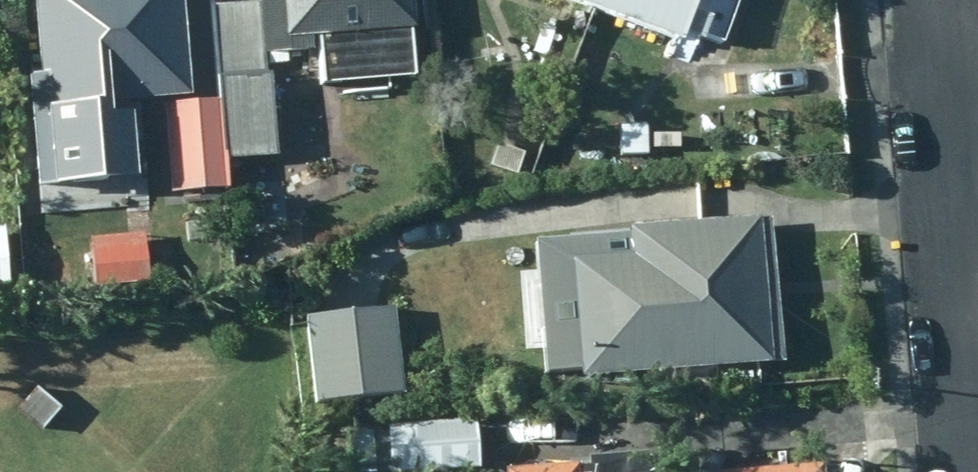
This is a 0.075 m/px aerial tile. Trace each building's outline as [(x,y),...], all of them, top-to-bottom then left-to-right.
[(177,0),(29,0),(35,75),(24,75),(27,107),(184,96),(177,0)] [(412,75),(406,0),(253,0),(258,58),(301,54),(300,39),(314,38),(317,82),(412,75)] [(595,15),(600,0),(556,0),(595,15)] [(595,15),(675,45),(691,0),(600,0),(595,15)] [(273,157),(266,74),(218,78),(225,161),(273,157)] [(214,101),(159,106),(167,195),(222,190),(214,101)] [(642,125),(617,126),(619,155),(644,154),(642,125)] [(514,178),(523,153),(494,143),(485,168),(514,178)] [(573,382),(777,362),(762,211),(559,230),(573,382)] [(149,235),(81,235),(81,292),(149,292),(149,235)] [(392,301),(300,304),(302,407),(395,406),(392,301)] [(323,431),(323,471),(472,471),(471,428),(323,431)]
